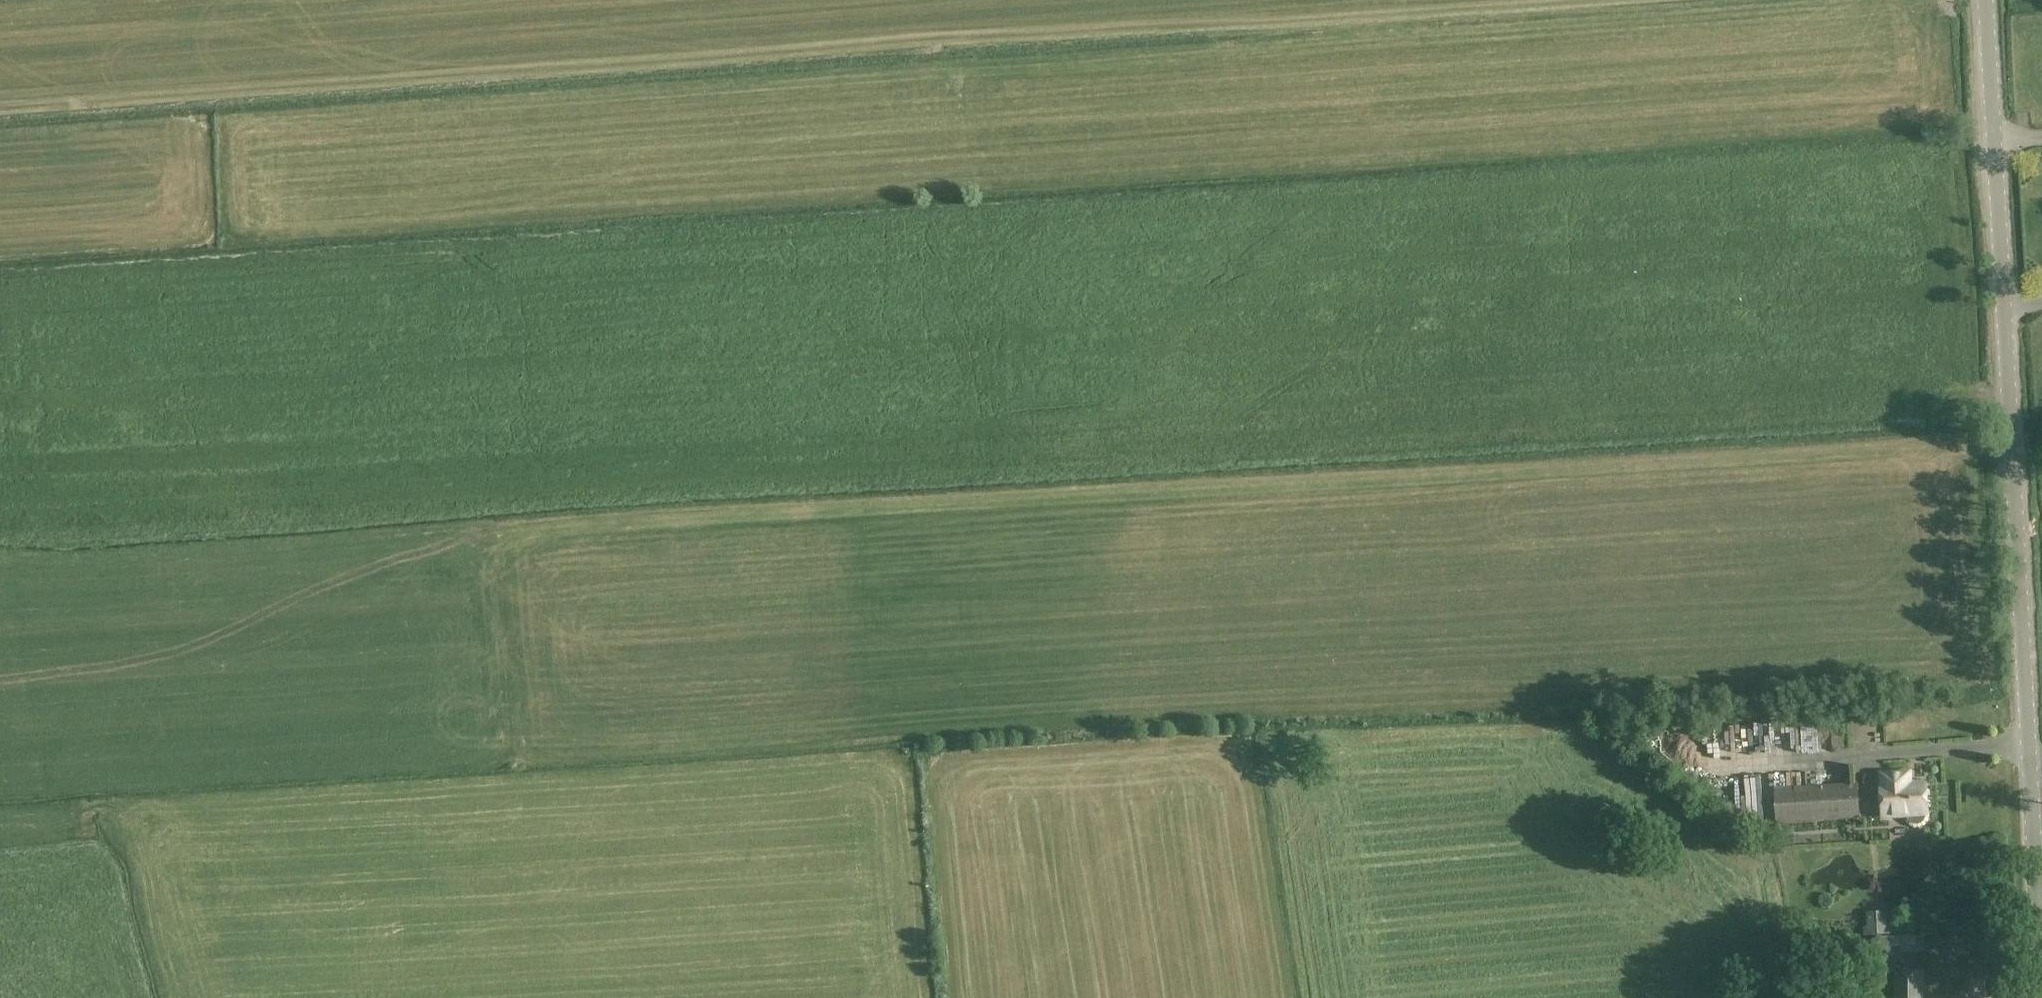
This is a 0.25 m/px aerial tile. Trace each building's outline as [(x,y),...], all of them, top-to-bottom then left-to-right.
[(1845,747),(1844,720),(1832,721),(1833,748),(1845,747)] [(1818,749),(1818,734),(1781,735),(1782,750),(1818,749)] [(1883,775),(1883,787),(1881,787),(1883,816),(1909,815),(1909,819),(1911,822),(1914,824),(1918,824),(1922,823),(1924,821),(1926,818),(1926,814),(1928,814),(1926,784),(1910,785),(1909,774),(1883,775)] [(1858,784),(1776,790),(1778,823),(1830,820),(1860,817),(1858,784)] [(1819,836),(1819,823),(1784,823),(1784,836),(1819,836)] [(1865,928),(1865,935),(1891,935),(1891,927),(1887,927),(1885,915),(1868,916),(1869,928),(1865,928)] [(1875,953),(1916,953),(1916,936),(1874,937),(1875,953)] [(1894,972),(1894,997),(1925,997),(1925,971),(1894,972)]
